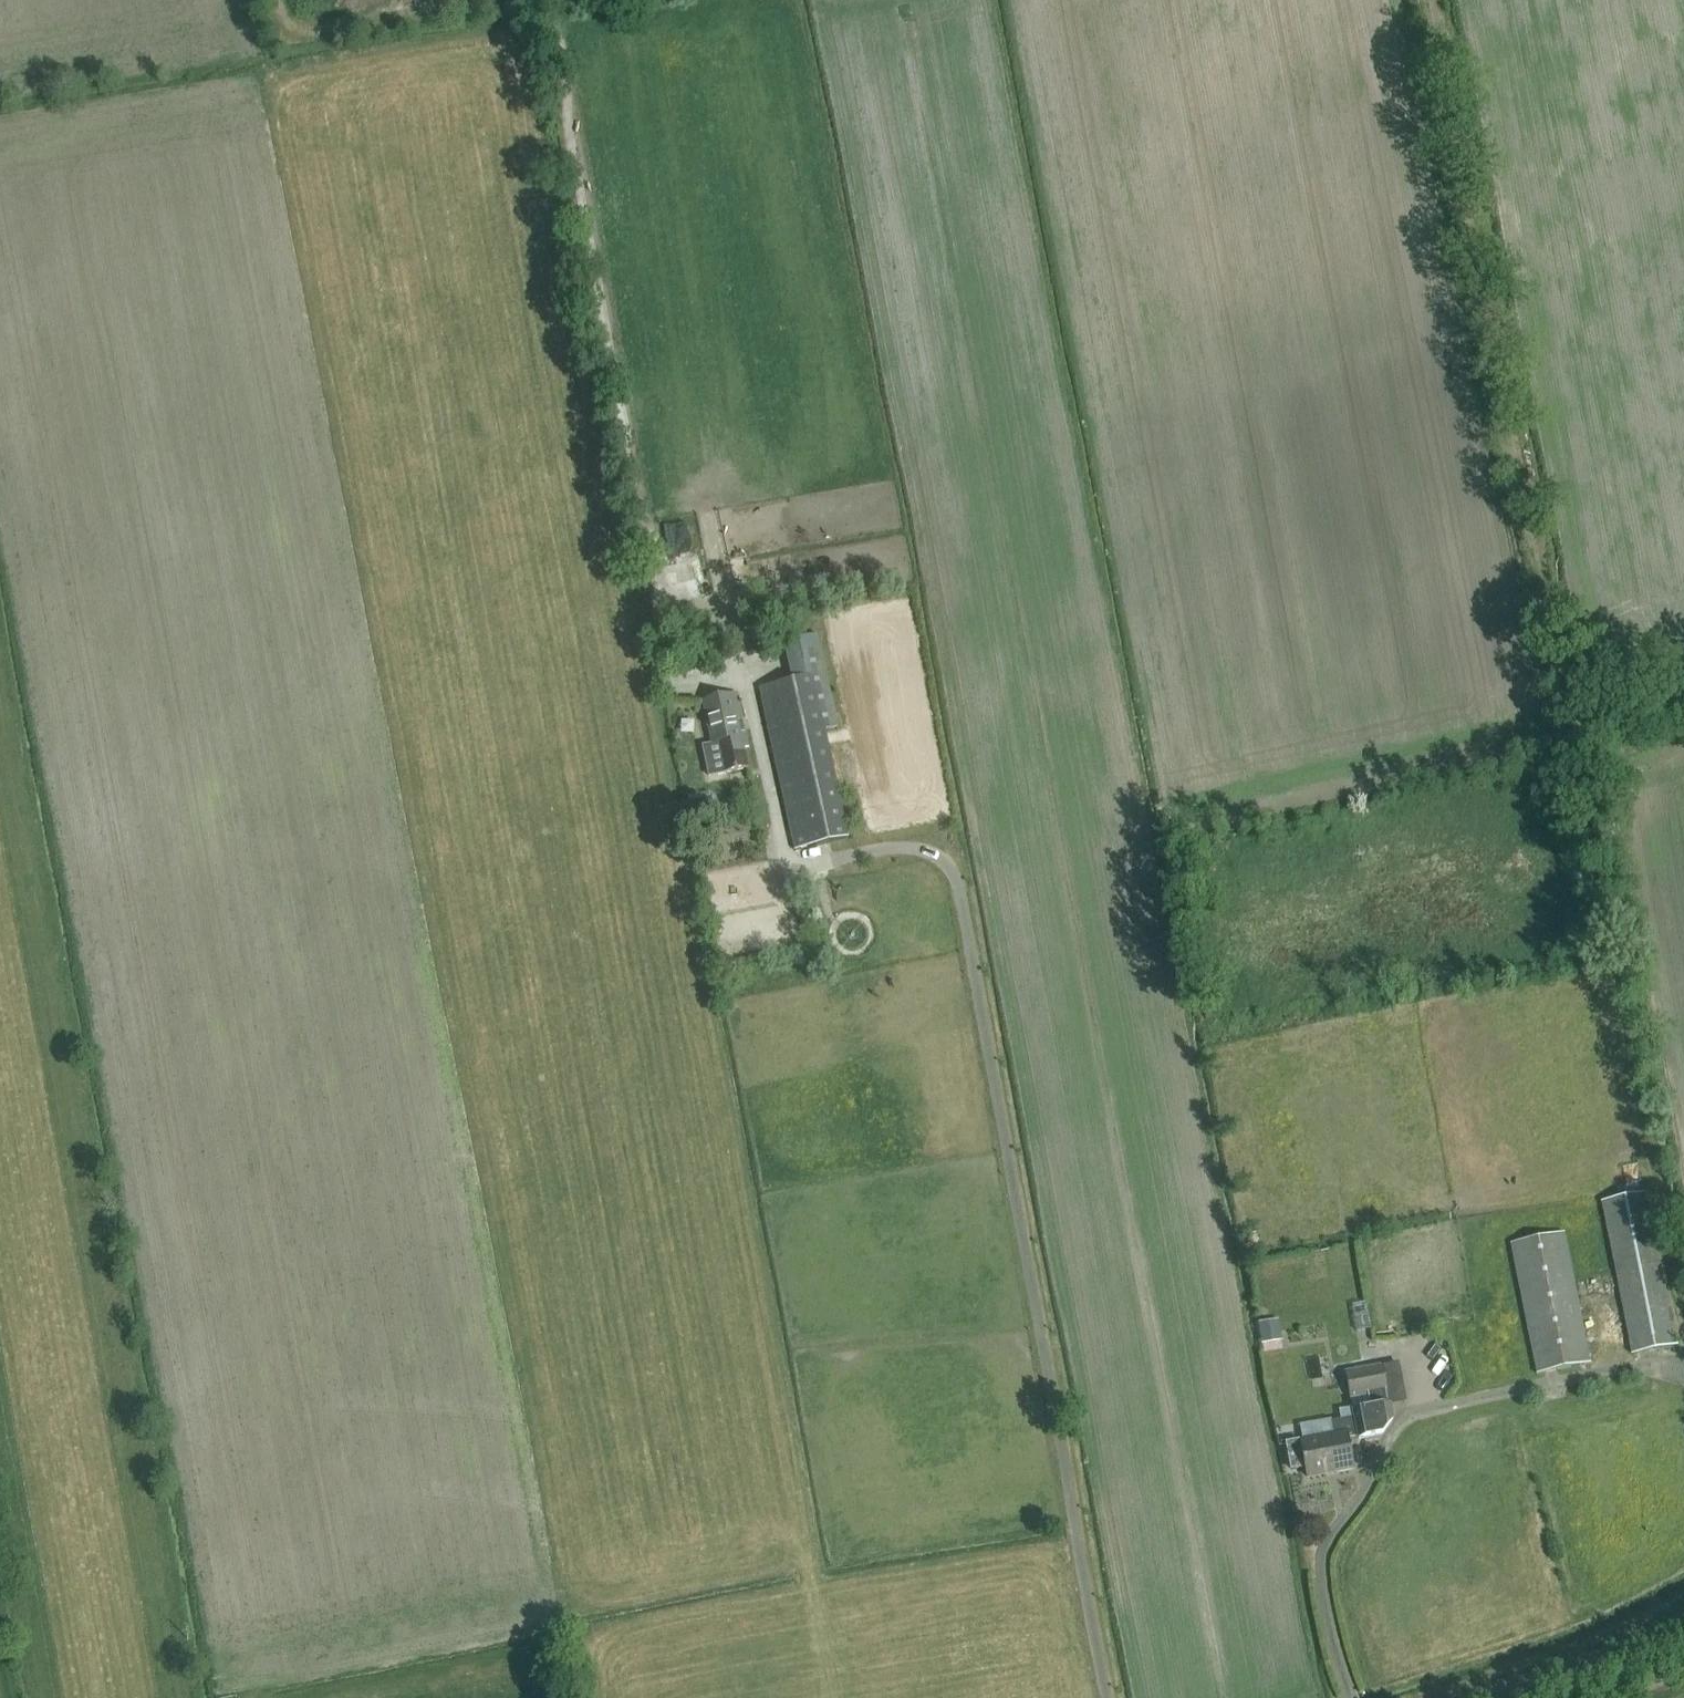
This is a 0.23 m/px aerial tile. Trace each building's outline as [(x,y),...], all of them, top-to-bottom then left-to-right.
[(813,675),(758,688),(794,850),(849,838),(813,675)] [(725,773),(748,768),(744,748),(748,747),(737,693),(702,701),(712,745),(718,743),(725,773)] [(1647,1193),(1600,1202),(1631,1354),(1678,1345),(1674,1323),(1670,1324),(1667,1313),(1671,1312),(1647,1193)] [(1565,1232),(1510,1243),(1536,1374),(1591,1363),(1565,1232)] [(1278,1319),(1258,1323),(1261,1338),(1281,1334),(1278,1319)] [(1376,1435),(1376,1433),(1383,1432),(1396,1413),(1392,1391),(1388,1392),(1382,1364),(1344,1371),(1350,1400),(1369,1396),(1371,1408),(1353,1411),(1354,1417),(1331,1421),(1330,1419),(1299,1425),(1302,1439),(1300,1439),(1307,1477),(1353,1468),(1347,1438),(1357,1436),(1358,1438),(1376,1435)]
